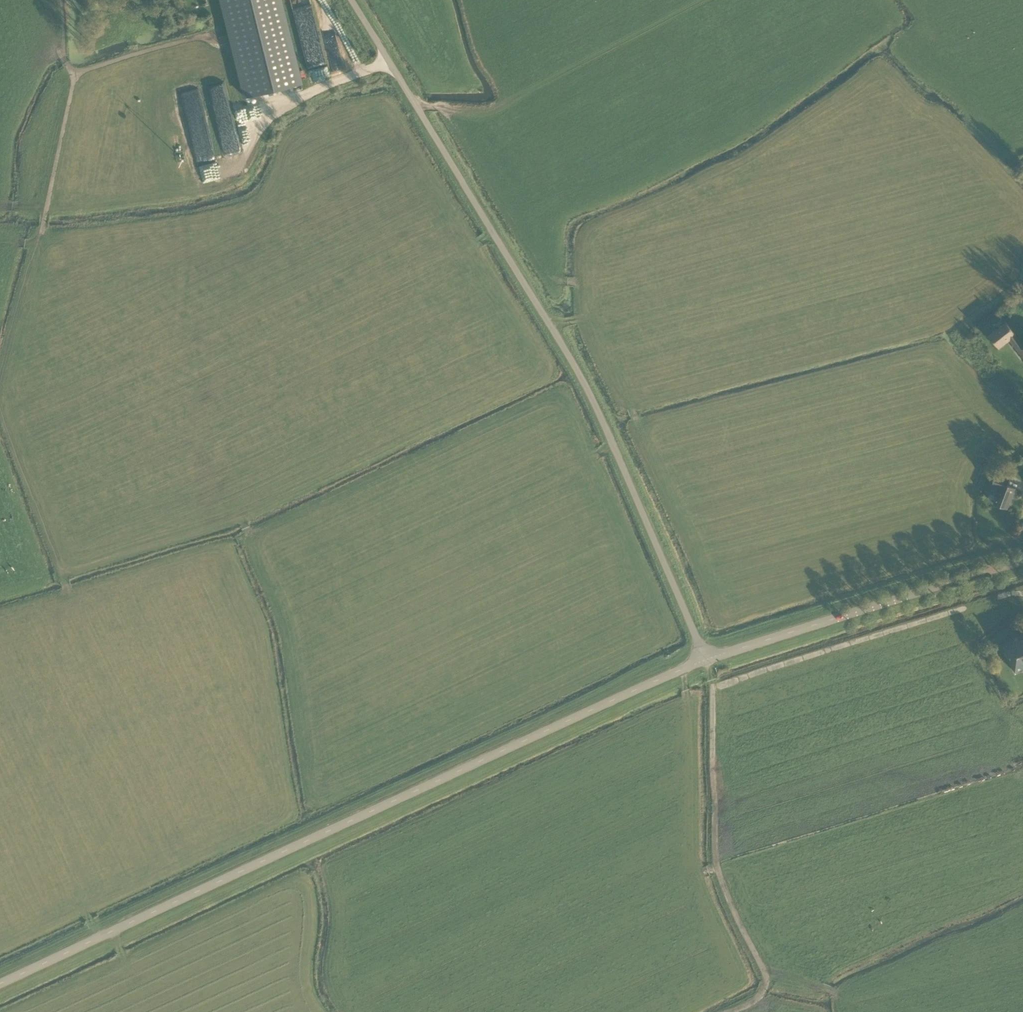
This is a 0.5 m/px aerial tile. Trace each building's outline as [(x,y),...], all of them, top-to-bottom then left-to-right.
[(245,98),(268,92),(269,96),(273,95),(272,91),(300,84),(279,0),(221,0),(245,98)] [(225,79),(207,83),(219,138),(237,134),(227,91),(228,91),(225,79)] [(1014,335),(1004,323),(987,336),(997,349),(1008,340),(1022,359),(1022,342),(1021,344),(1014,335)] [(1012,497),(1015,489),(1007,485),(1009,480),(996,475),(989,493),(996,495),(993,503),(1007,508),(1011,497),(1012,497)] [(1002,643),(1015,673),(1022,670),(1022,634),(1002,643)]
